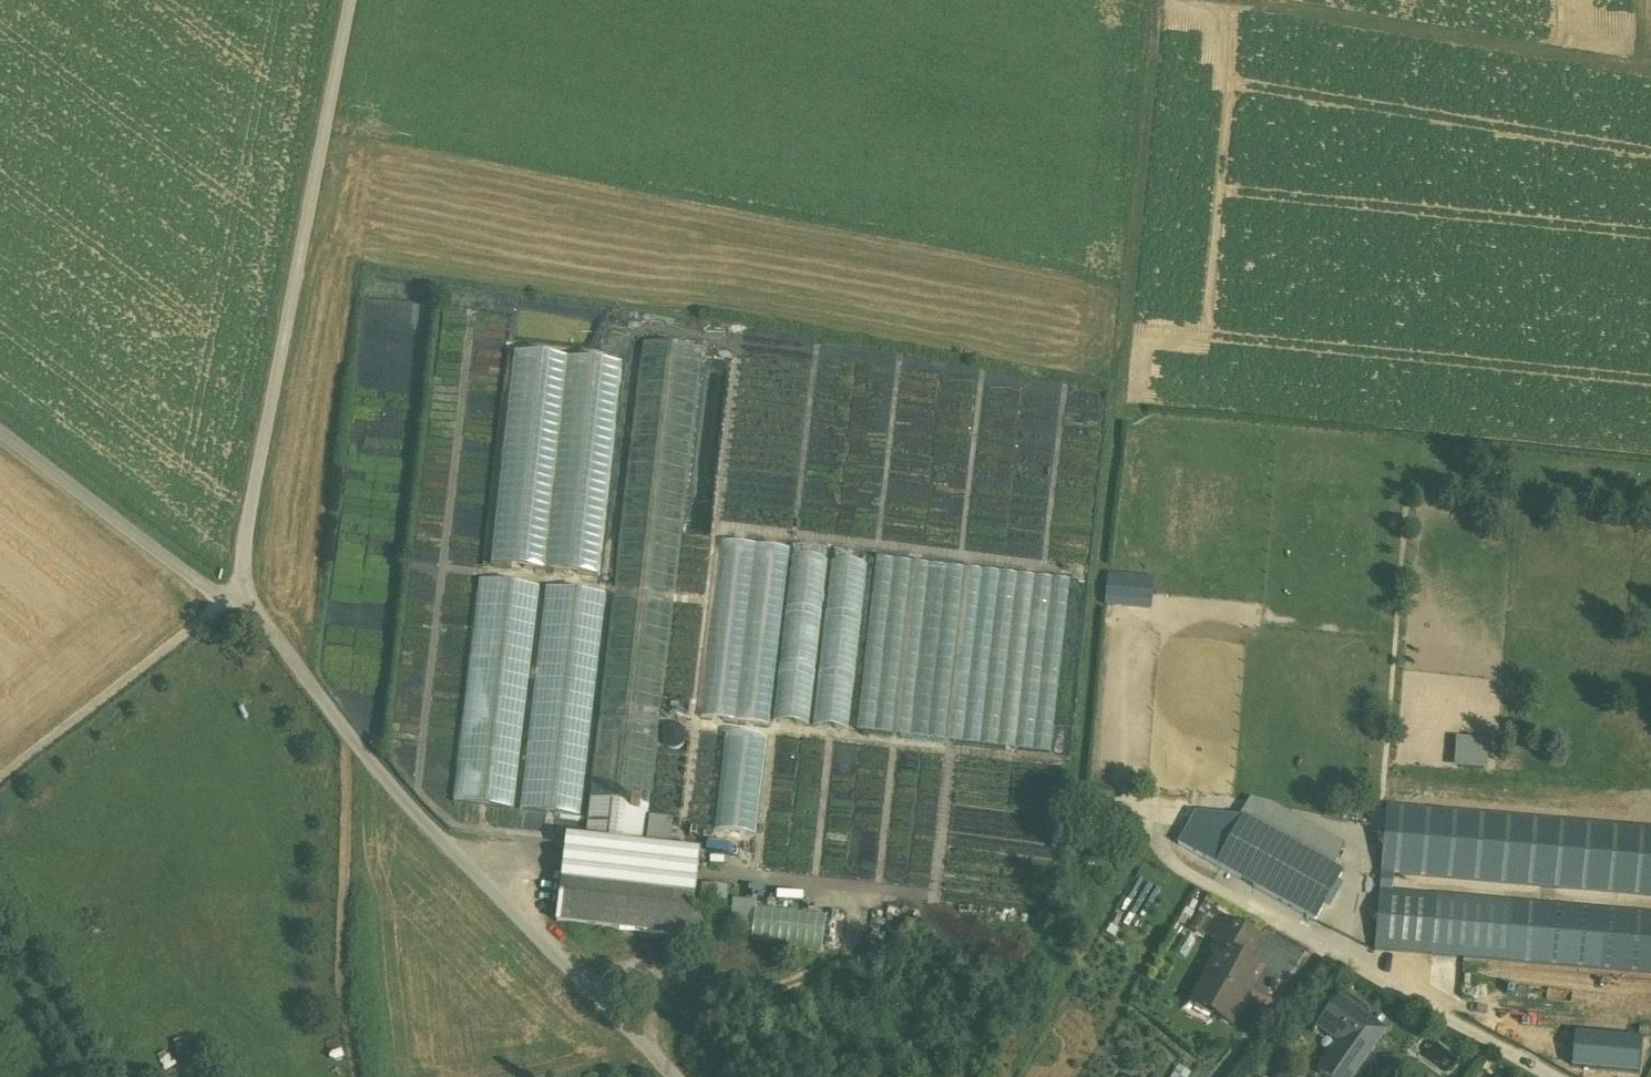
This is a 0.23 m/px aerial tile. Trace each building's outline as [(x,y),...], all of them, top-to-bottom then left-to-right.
[(642,343),(584,840),(645,847),(702,350),(642,343)] [(492,563),(601,574),(621,361),(512,351),(492,563)] [(719,543),(702,717),(771,724),(771,719),(851,727),(868,558),(719,543)] [(1052,751),(1069,578),(875,559),(858,732),(1052,751)] [(1106,608),(1153,609),(1154,575),(1107,575),(1106,608)] [(539,588),(479,581),(453,803),(513,810),(539,588)] [(605,595),(546,588),(520,810),(580,817),(605,595)] [(728,732),(715,830),(753,835),(766,737),(728,732)] [(1455,766),(1488,767),(1489,740),(1456,739),(1455,766)] [(1650,974),(1650,914),(1393,892),(1394,874),(1650,896),(1650,830),(1386,808),(1374,950),(1650,974)] [(1293,829),(1268,815),(1244,811),(1242,821),(1243,821),(1285,843),(1293,829)] [(1242,821),(1195,814),(1178,845),(1218,868),(1242,821)] [(671,823),(650,820),(646,847),(668,850),(668,849),(671,823)] [(1285,843),(1243,821),(1242,821),(1218,868),(1315,922),(1341,875),(1330,868),(1292,847),(1285,843)] [(1337,854),(1300,833),(1292,847),(1330,868),(1337,854)] [(584,840),(565,838),(563,861),(560,884),(693,900),(696,876),(699,853),(668,849),(668,850),(646,847),(645,847),(584,840)] [(693,900),(560,884),(556,923),(702,940),(704,920),(691,918),(693,900)] [(749,944),(824,949),(826,914),(843,915),(843,901),(804,899),(803,910),(733,905),(731,930),(750,931),(749,944)] [(1258,940),(1229,924),(1216,947),(1222,951),(1245,963),(1258,940)] [(1245,963),(1222,951),(1195,999),(1213,1010),(1215,1016),(1231,1025),(1246,998),(1240,995),(1255,969),(1245,963)] [(1336,1000),(1320,1023),(1343,1039),(1318,1074),(1323,1076),(1352,1076),(1383,1033),(1336,1000)] [(1640,1044),(1574,1038),(1572,1066),(1637,1072),(1640,1044)] [(933,1066),(928,1076),(956,1076),(933,1066)]
